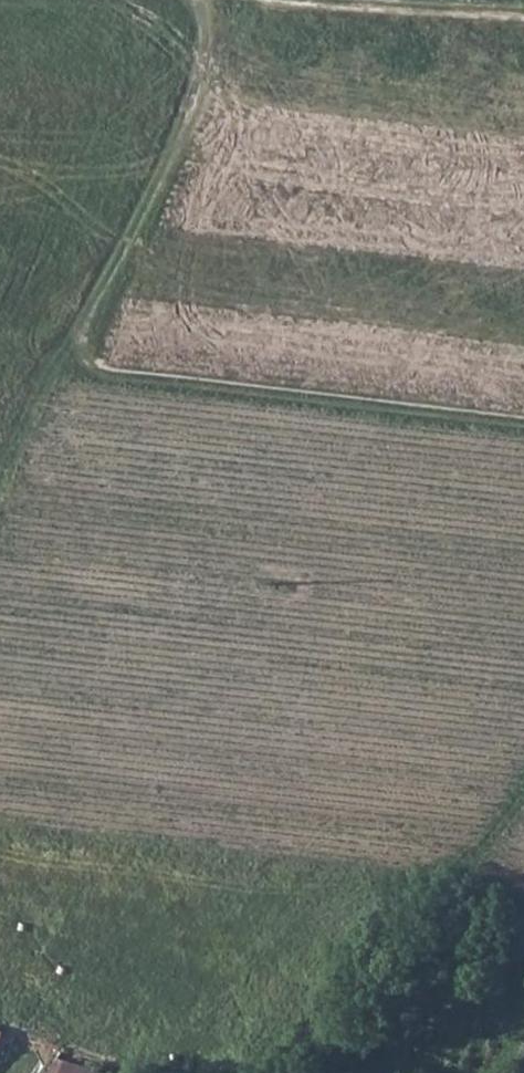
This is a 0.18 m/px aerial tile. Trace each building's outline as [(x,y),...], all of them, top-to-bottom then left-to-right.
[(110,1059),(68,1046),(58,1072),(105,1072),(110,1059)]
